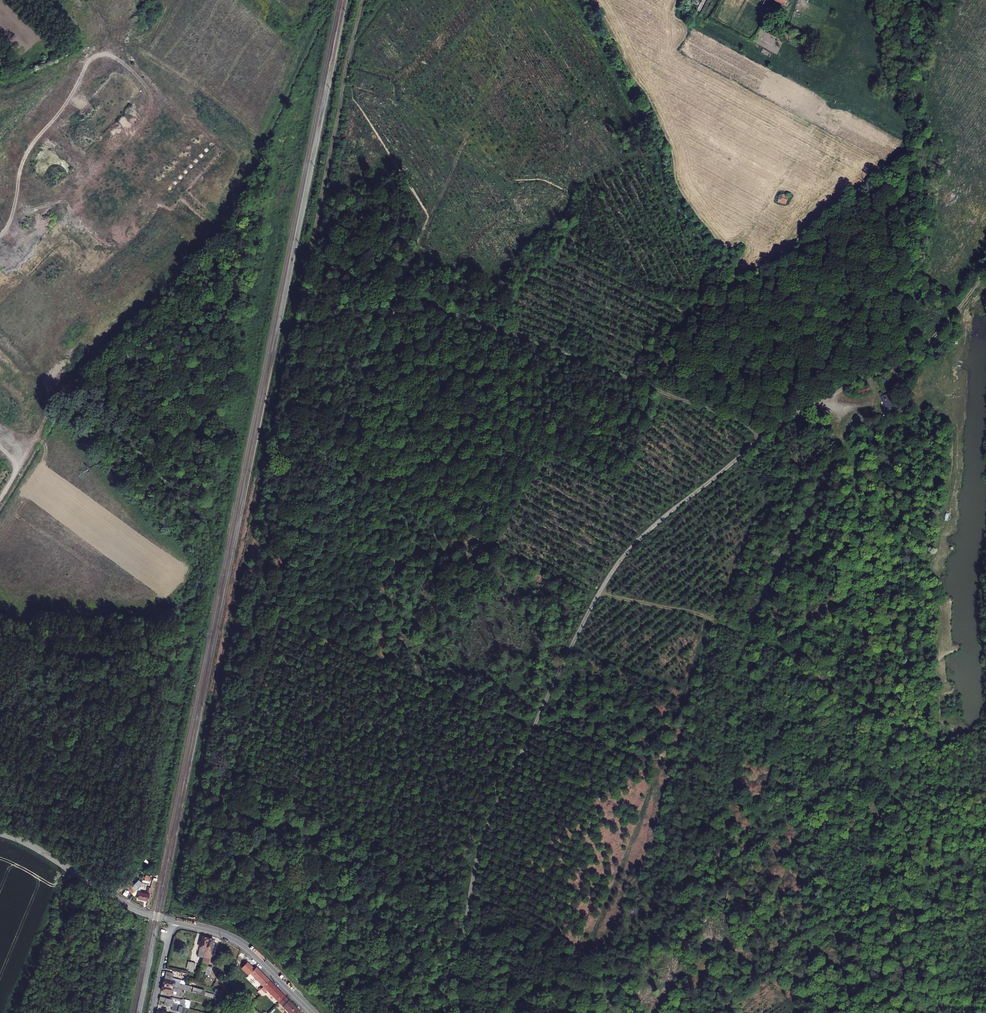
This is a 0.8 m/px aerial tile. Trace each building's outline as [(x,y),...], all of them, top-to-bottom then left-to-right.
[(779,192),(777,202),(786,204),(788,195),(779,192)] [(141,887),(134,880),(129,885),(136,892),(141,887)] [(141,899),(150,902),(150,900),(151,897),(151,895),(144,893),(141,899)] [(214,946),(211,955),(214,956),(216,951),(220,952),(221,948),(214,946)] [(172,960),(170,971),(193,976),(194,972),(187,970),(188,968),(178,966),(179,961),(172,960)] [(251,971),(264,986),(271,980),(258,965),(251,971)] [(170,971),(168,977),(187,981),(187,978),(192,980),(193,976),(170,971)] [(264,986),(276,1000),(282,994),(271,980),(264,986)] [(193,987),(192,992),(204,995),(205,990),(193,987)] [(285,997),(282,994),(276,1000),(279,1003),(285,997)] [(164,998),(163,1004),(187,1009),(187,1005),(181,1004),(181,1001),(164,998)] [(286,998),(280,1004),(288,1012),(299,1012),(286,998)] [(162,1011),(172,1012),(190,1012),(191,1010),(187,1009),(163,1004),(162,1011)]
